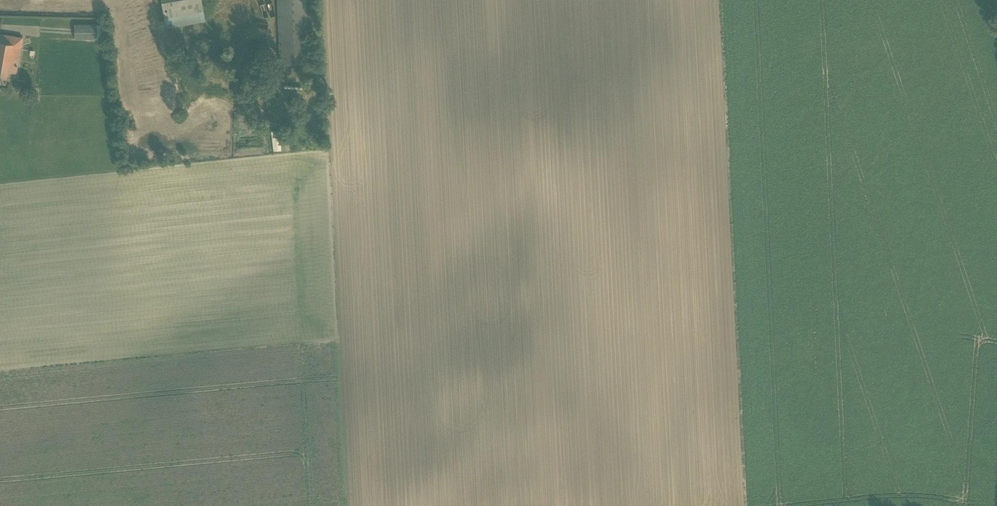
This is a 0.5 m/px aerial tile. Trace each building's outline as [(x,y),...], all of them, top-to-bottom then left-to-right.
[(164,18),(166,29),(182,26),(205,21),(204,15),(203,11),(201,0),(161,0),(164,18)] [(280,64),(308,63),(306,0),(278,0),(280,64)] [(75,25),(74,39),(97,39),(97,25),(75,25)] [(6,80),(8,72),(16,74),(22,38),(0,34),(0,78),(6,80)] [(271,130),(272,151),(281,151),(280,130),(271,130)]
